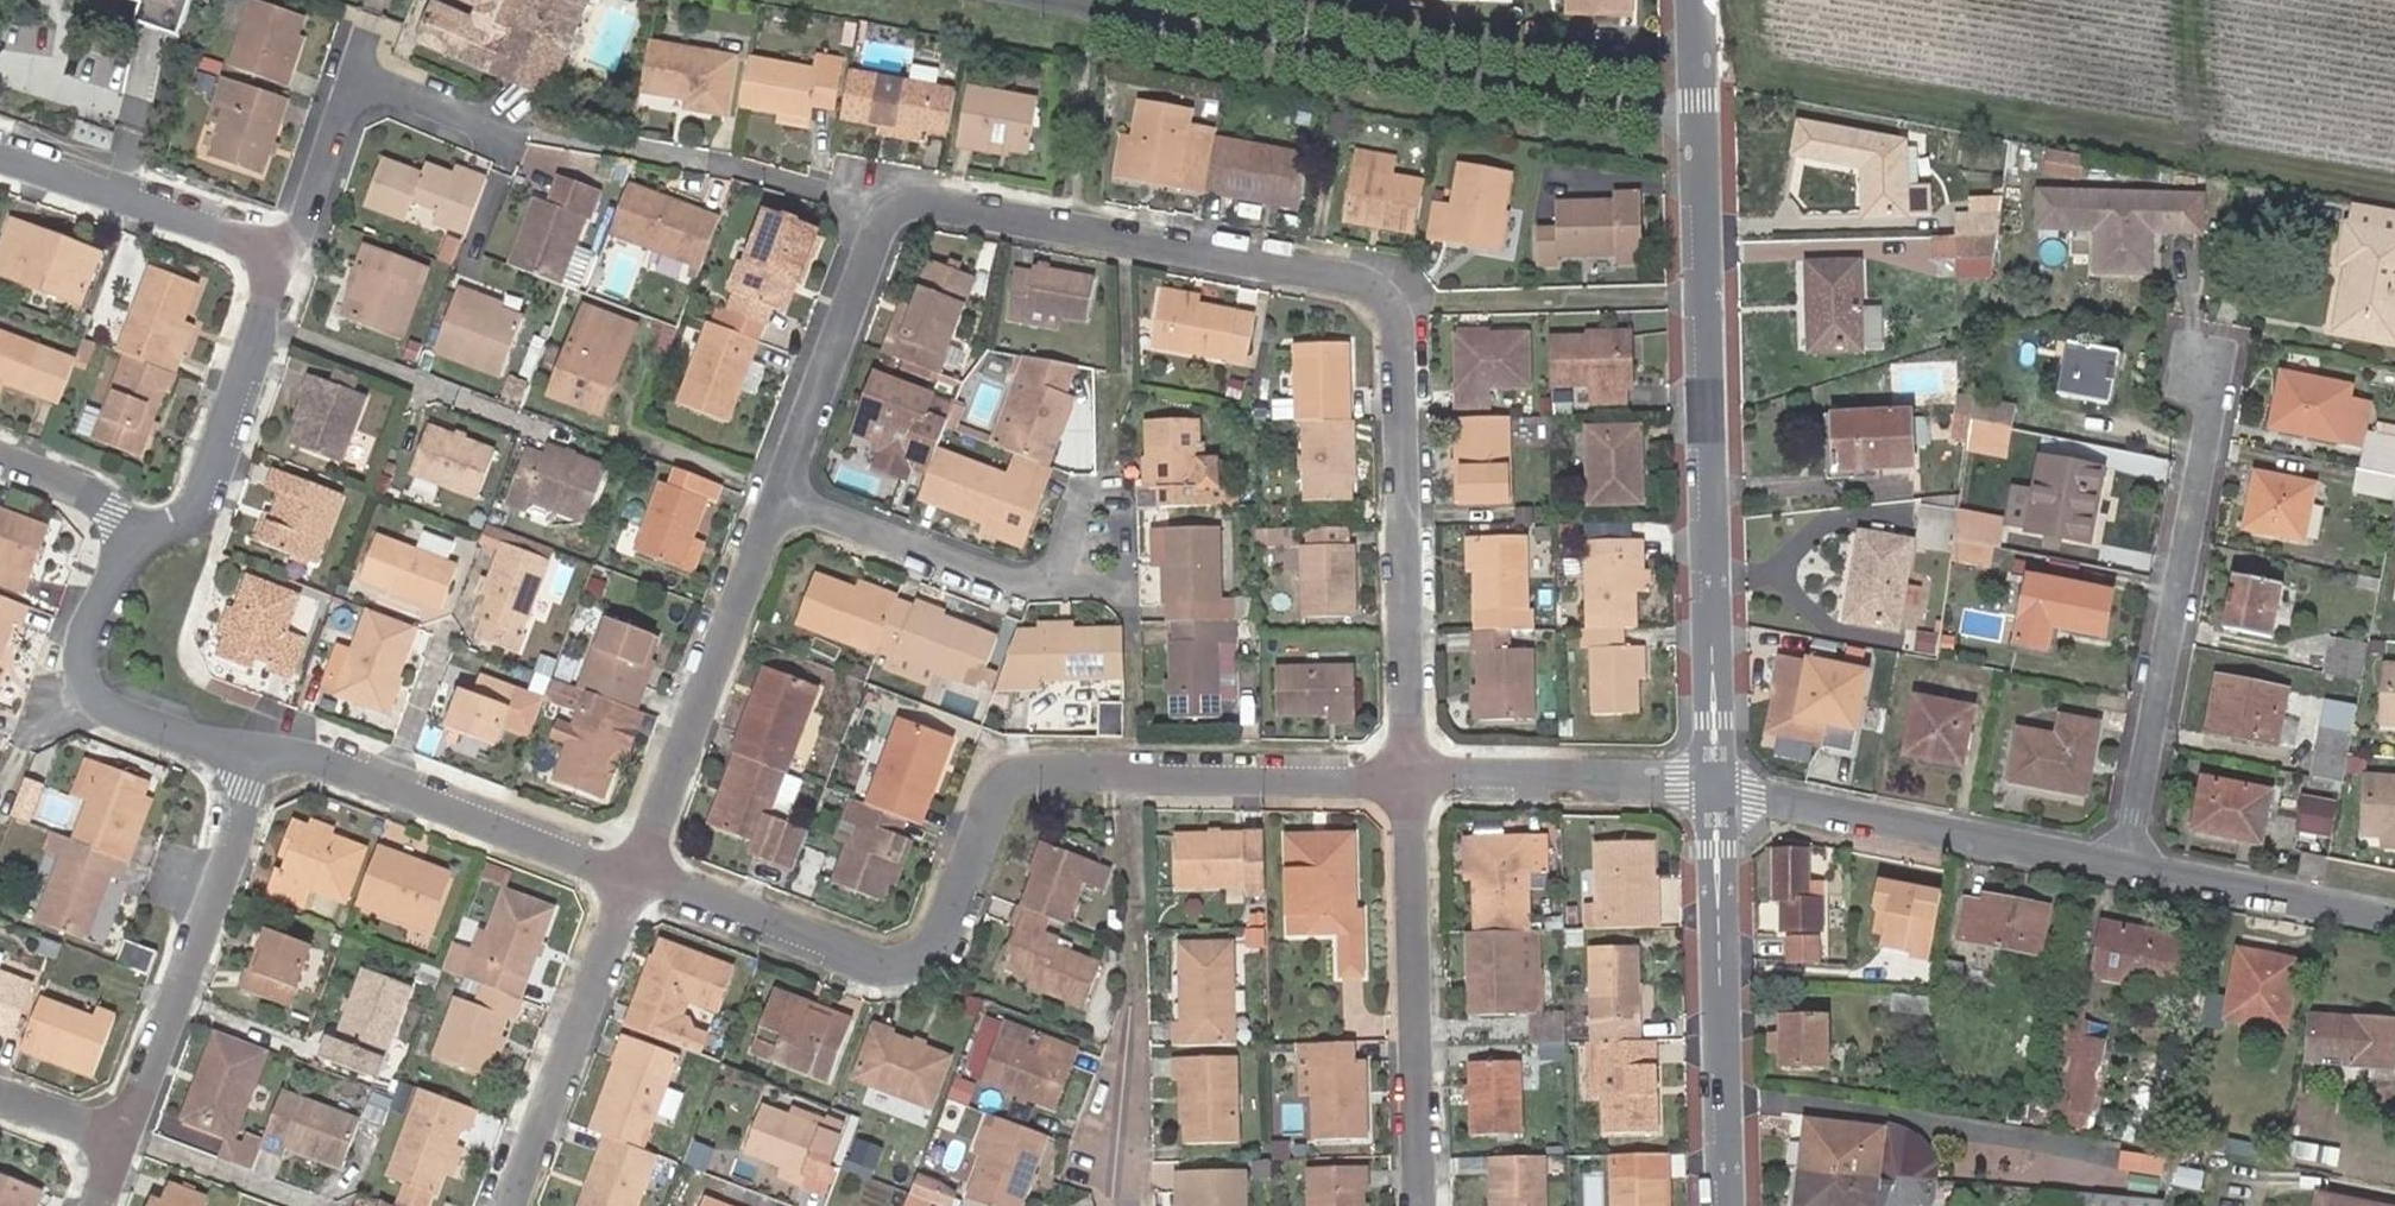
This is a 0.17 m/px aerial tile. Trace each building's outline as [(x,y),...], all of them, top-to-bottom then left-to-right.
[(145,8),(139,26),(181,40),(194,0),(123,0),(145,8)] [(297,36),(303,17),(252,0),(251,0),(230,65),(286,83),(291,67),(287,65),(297,36)] [(539,91),(556,0),(472,0),(465,15),(429,1),(413,38),(539,91)] [(539,91),(575,0),(556,0),(539,91)] [(1572,15),(1631,17),(1631,0),(1572,0),(1572,15)] [(218,13),(213,26),(229,33),(234,19),(218,13)] [(162,66),(13,17),(4,45),(27,53),(17,84),(142,126),(162,66)] [(301,38),(297,36),(287,65),(291,67),(301,38)] [(733,59),(648,44),(639,91),(685,99),(684,110),(723,116),(733,59)] [(817,70),(749,57),(741,105),(773,111),(810,119),(814,102),(818,103),(831,106),(840,61),(820,57),(817,70)] [(915,83),(936,87),(939,69),(913,64),(911,82),(915,83)] [(959,72),(939,69),(936,87),(955,90),(959,72)] [(936,87),(915,83),(911,82),(848,70),(840,117),(881,125),(927,133),(929,134),(947,136),(955,90),(936,87)] [(278,96),(224,78),(216,101),(227,105),(221,121),(209,156),(259,174),(266,155),(270,143),(277,123),(270,121),(278,96)] [(978,141),(1007,148),(1027,151),(1036,97),(969,85),(957,144),(976,147),(978,141)] [(286,99),(278,96),(270,121),(277,123),(286,99)] [(1192,192),(1199,150),(1212,152),(1215,138),(1217,126),(1189,122),(1191,110),(1141,99),(1134,137),(1126,179),(1192,192)] [(227,105),(216,101),(210,117),(221,121),(227,105)] [(1313,111),(1299,109),(1297,120),(1310,123),(1313,111)] [(810,119),(773,111),(771,122),(809,129),(810,119)] [(1877,178),(1908,184),(1907,145),(1803,123),(1798,156),(1877,170),(1877,178)] [(927,133),(881,125),(879,134),(925,141),(927,133)] [(1126,179),(1134,137),(1122,135),(1114,177),(1126,179)] [(1308,158),(1215,138),(1212,152),(1206,191),(1263,201),(1264,192),(1300,200),(1308,158)] [(1006,153),(1007,148),(978,141),(976,147),(1006,153)] [(1908,142),(1908,181),(1918,181),(1918,142),(1908,142)] [(270,143),(266,155),(272,157),(277,144),(270,143)] [(1359,149),(1355,169),(1392,176),(1396,157),(1359,149)] [(1192,192),(1205,194),(1206,191),(1212,152),(1199,150),(1192,192)] [(2178,157),(2160,153),(2158,164),(2176,167),(2178,157)] [(435,220),(466,233),(487,178),(469,171),(467,177),(455,173),(427,161),(427,163),(423,173),(384,159),(367,205),(405,218),(414,199),(440,207),(435,220)] [(1496,248),(1503,213),(1512,170),(1461,160),(1454,201),(1435,199),(1428,235),(1496,248)] [(467,177),(469,171),(458,166),(455,173),(467,177)] [(1414,232),(1423,182),(1392,176),(1355,169),(1345,220),(1414,232)] [(2044,174),(2042,210),(2102,213),(2101,221),(2154,232),(2156,216),(2207,218),(2208,184),(2044,174)] [(520,270),(560,285),(583,216),(590,217),(600,189),(563,176),(553,204),(538,198),(523,236),(532,240),(520,270)] [(1877,178),(1867,176),(1868,214),(1909,213),(1930,212),(1929,188),(1929,185),(1912,185),(1908,185),(1908,184),(1877,178)] [(718,220),(628,184),(609,233),(700,268),(718,220)] [(1555,203),(1556,229),(1536,228),(1537,265),(1557,264),(1557,255),(1613,253),(1613,262),(1641,261),(1639,191),(1612,192),(1613,199),(1555,203)] [(2359,191),(2354,214),(2350,214),(2343,252),(2352,255),(2349,270),(2394,279),(2394,198),(2359,191)] [(1299,207),(1300,200),(1264,192),(1263,201),(1299,207)] [(1966,196),(1966,214),(1975,214),(1993,213),(1993,195),(1966,196)] [(1510,214),(1503,213),(1496,248),(1502,249),(1510,214)] [(1958,214),(1958,234),(1998,232),(2000,213),(1993,213),(1975,214),(1966,214),(1958,214)] [(806,252),(814,233),(766,217),(747,266),(740,263),(729,294),(737,298),(730,316),(716,311),(711,322),(754,340),(761,326),(766,310),(774,312),(786,281),(795,284),(806,252)] [(2154,232),(2101,221),(2100,256),(2152,258),(2154,232)] [(11,224),(8,231),(26,238),(28,230),(11,224)] [(8,231),(0,251),(0,280),(61,304),(76,309),(90,274),(93,265),(60,252),(63,244),(28,230),(26,238),(8,231)] [(1998,232),(1958,234),(1931,235),(1932,255),(1958,255),(1957,260),(1957,272),(1985,272),(1986,261),(1994,260),(1998,232)] [(820,235),(814,233),(806,252),(813,254),(820,235)] [(523,236),(511,267),(520,270),(532,240),(523,236)] [(60,252),(93,265),(96,256),(63,244),(60,252)] [(358,269),(351,291),(343,314),(399,336),(425,270),(362,248),(355,268),(358,269)] [(946,269),(959,274),(963,265),(949,261),(946,269)] [(896,324),(885,353),(938,374),(975,280),(959,274),(946,269),(932,264),(929,272),(923,288),(915,310),(909,327),(896,324)] [(127,356),(174,374),(183,353),(171,347),(181,320),(195,283),(151,266),(117,352),(127,356)] [(347,289),(351,291),(358,269),(355,268),(347,289)] [(1048,270),(1041,269),(1034,268),(1033,274),(1016,271),(1008,321),(1024,324),(1026,312),(1060,318),(1087,323),(1094,278),(1048,270)] [(1807,271),(1809,354),(1858,355),(1858,351),(1863,351),(1863,340),(1858,341),(1858,303),(1858,270),(1807,271)] [(2349,270),(2340,314),(2394,326),(2394,279),(2349,270)] [(918,286),(923,288),(929,272),(925,271),(918,286)] [(783,314),(795,284),(786,281),(774,312),(783,314)] [(1161,288),(1159,296),(1197,304),(1199,295),(1161,288)] [(474,302),(476,297),(458,290),(435,351),(500,378),(521,322),(498,312),(474,302)] [(1197,304),(1159,296),(1151,342),(1226,357),(1246,361),(1254,317),(1235,311),(1197,304)] [(499,307),(476,297),(474,302),(498,312),(499,307)] [(1873,302),(1858,303),(1858,341),(1863,340),(1873,340),(1873,302)] [(903,306),(896,324),(909,327),(915,310),(903,306)] [(585,308),(579,323),(621,339),(602,393),(609,396),(635,328),(585,308)] [(766,310),(761,326),(768,330),(774,312),(766,310)] [(1060,318),(1026,312),(1024,324),(1058,330),(1060,318)] [(1266,318),(1262,341),(1269,342),(1273,338),(1276,332),(1276,326),(1274,320),(1272,319),(1266,318)] [(194,325),(181,320),(171,347),(183,353),(194,325)] [(679,402),(726,420),(738,389),(753,395),(766,364),(750,358),(757,341),(710,322),(679,402)] [(621,339),(579,323),(552,394),(601,414),(609,396),(602,393),(621,339)] [(1626,384),(1626,387),(1633,387),(1631,332),(1592,333),(1592,339),(1623,338),(1623,384),(1626,384)] [(61,403),(76,362),(0,334),(0,383),(1,381),(61,403)] [(1490,335),(1455,336),(1457,387),(1452,387),(1453,409),(1487,408),(1486,387),(1528,387),(1527,335),(1490,335)] [(1592,339),(1550,340),(1551,386),(1593,385),(1594,401),(1595,401),(1627,401),(1626,387),(1626,384),(1623,384),(1623,338),(1592,339)] [(84,340),(77,359),(88,364),(97,345),(84,340)] [(2106,405),(2116,354),(2073,345),(2065,397),(2106,405)] [(1297,409),(1298,422),(1303,422),(1349,421),(1347,346),(1296,346),(1297,409)] [(1062,391),(1074,365),(1022,355),(1015,374),(1031,380),(1001,448),(1014,453),(1037,462),(1049,431),(1054,433),(1070,393),(1062,391)] [(166,395),(174,374),(127,356),(103,416),(87,408),(76,432),(94,441),(136,458),(146,432),(150,422),(161,393),(166,395)] [(91,375),(79,370),(74,380),(86,385),(91,375)] [(2283,396),(2277,426),(2360,444),(2370,401),(2353,399),(2354,388),(2281,373),(2277,395),(2283,396)] [(1031,380),(1015,374),(993,434),(956,420),(963,404),(955,400),(952,407),(951,411),(946,424),(945,426),(1001,448),(1031,380)] [(309,395),(302,415),(292,443),(341,462),(366,397),(310,375),(302,393),(305,394),(309,395)] [(945,426),(946,424),(926,416),(932,400),(875,378),(869,394),(877,397),(862,438),(882,446),(872,470),(898,481),(902,469),(925,478),(936,449),(945,426)] [(1970,395),(1952,393),(1947,431),(1965,434),(1970,395)] [(298,413),(302,415),(309,395),(305,394),(298,413)] [(877,397),(869,394),(854,435),(862,438),(877,397)] [(2270,424),(2277,426),(2283,396),(2277,395),(2270,424)] [(1569,397),(1554,397),(1555,412),(1570,411),(1569,397)] [(946,424),(951,411),(952,407),(932,400),(926,416),(946,424)] [(2015,409),(1974,401),(1971,420),(2009,428),(2011,428),(2015,409)] [(1297,409),(1273,409),(1273,422),(1298,422),(1297,409)] [(1509,416),(1457,417),(1459,459),(1459,470),(1461,502),(1511,501),(1509,416)] [(1910,416),(1844,416),(1846,442),(1836,442),(1837,455),(1831,454),(1833,472),(1911,470),(1910,416)] [(1846,442),(1844,416),(1834,417),(1836,442),(1846,442)] [(1162,489),(1163,507),(1209,506),(1213,506),(1213,488),(1221,487),(1219,457),(1198,457),(1197,419),(1146,421),(1148,460),(1149,489),(1157,489),(1162,489)] [(2009,428),(1971,420),(1968,439),(2005,448),(2009,428)] [(1349,421),(1303,422),(1303,459),(1304,469),(1304,500),(1351,499),(1350,480),(1349,421)] [(158,426),(150,422),(146,432),(155,435),(158,426)] [(2362,470),(2394,477),(2394,426),(2380,423),(2377,433),(2369,432),(2362,470)] [(458,436),(430,426),(412,474),(477,498),(496,451),(466,439),(458,436)] [(1643,502),(1641,426),(1588,428),(1589,504),(1643,502)] [(1060,435),(1054,433),(1049,431),(1037,462),(1048,466),(1060,435)] [(507,504),(527,514),(531,502),(587,524),(608,467),(575,454),(565,451),(549,445),(544,454),(528,448),(507,504)] [(925,478),(919,494),(988,523),(1019,536),(1048,466),(1037,462),(1014,453),(1004,476),(936,449),(925,478)] [(1149,489),(1148,460),(1138,461),(1139,488),(1149,489)] [(2043,461),(2028,530),(2085,540),(2099,470),(2043,461)] [(1024,547),(1052,468),(1048,466),(1019,536),(988,523),(985,531),(1024,547)] [(713,503),(720,485),(677,469),(671,487),(659,483),(633,551),(680,568),(705,500),(713,503)] [(269,486),(276,489),(281,471),(276,470),(269,486)] [(2362,470),(2358,493),(2394,500),(2394,477),(2362,470)] [(283,492),(274,517),(265,542),(316,562),(342,494),(281,471),(276,489),(283,492)] [(2259,503),(2252,529),(2304,541),(2314,486),(2257,475),(2251,501),(2259,503)] [(1213,488),(1213,506),(1222,505),(1234,506),(1234,487),(1221,487),(1213,488)] [(2246,528),(2252,529),(2259,503),(2251,501),(2246,528)] [(1272,504),(1272,522),(1281,521),(1281,503),(1272,504)] [(1923,525),(1955,531),(1956,521),(1957,513),(1922,506),(1920,524),(1923,525)] [(1512,511),(1494,511),(1494,520),(1512,520),(1512,511)] [(2003,519),(1958,511),(1957,513),(1956,521),(2001,529),(2003,519)] [(48,531),(0,512),(0,583),(24,593),(48,531)] [(265,542),(274,517),(266,514),(256,539),(265,542)] [(1954,540),(1997,549),(2001,529),(1956,521),(1955,531),(1954,540)] [(1955,531),(1923,525),(1919,546),(1952,550),(1954,540),(1955,531)] [(1346,543),(1345,526),(1309,527),(1310,544),(1303,543),(1305,614),(1353,614),(1351,544),(1346,543)] [(1298,527),(1274,528),(1274,547),(1300,546),(1298,527)] [(1174,604),(1173,622),(1225,622),(1236,622),(1236,604),(1222,604),(1218,528),(1202,528),(1168,529),(1170,557),(1170,564),(1162,565),(1163,604),(1174,604)] [(425,545),(462,557),(468,542),(430,529),(425,545)] [(379,535),(363,577),(394,589),(402,592),(443,608),(461,566),(379,535)] [(1477,537),(1479,572),(1480,610),(1480,631),(1492,631),(1509,630),(1534,630),(1534,610),(1528,610),(1526,536),(1477,537)] [(1861,536),(1854,572),(1861,573),(1859,580),(1853,579),(1846,617),(1898,627),(1911,545),(1861,536)] [(1632,554),(1633,589),(1649,589),(1647,566),(1640,567),(1640,539),(1584,540),(1585,557),(1632,554)] [(523,634),(550,560),(503,541),(474,616),(483,620),(476,636),(520,653),(527,635),(523,634)] [(1619,628),(1633,628),(1633,589),(1632,554),(1585,557),(1586,629),(1619,628)] [(798,624),(877,652),(877,650),(894,605),(858,591),(816,575),(798,624)] [(2380,580),(2357,575),(2354,587),(2378,591),(2380,580)] [(248,656),(256,659),(271,664),(269,670),(287,676),(301,639),(284,631),(297,596),(248,576),(236,611),(226,637),(220,654),(245,664),(248,656)] [(2239,578),(2230,620),(2247,624),(2245,632),(2272,638),(2282,585),(2239,578)] [(2108,596),(2027,579),(2026,585),(2016,644),(2044,649),(2049,626),(2051,614),(2062,615),(2059,628),(2100,637),(2108,596)] [(897,598),(898,595),(862,582),(858,591),(894,605),(897,598)] [(394,589),(391,595),(400,598),(402,592),(394,589)] [(26,606),(0,596),(0,646),(1,643),(5,643),(12,624),(13,622),(19,625),(26,606)] [(918,607),(897,598),(894,605),(877,650),(898,658),(918,607)] [(921,600),(918,607),(944,616),(945,610),(921,600)] [(348,607),(338,604),(333,618),(342,622),(348,607)] [(944,616),(918,607),(898,658),(931,670),(963,681),(961,688),(978,695),(1000,637),(944,616)] [(226,637),(236,611),(229,608),(220,634),(226,637)] [(416,628),(370,611),(339,691),(385,709),(397,677),(416,628)] [(2049,626),(2059,628),(2062,615),(2051,614),(2049,626)] [(659,637),(609,618),(581,691),(614,704),(636,712),(644,692),(639,690),(649,665),(659,637)] [(1039,631),(1073,630),(1073,620),(1039,621),(1039,631)] [(2247,624),(2230,620),(2228,629),(2245,632),(2247,624)] [(1225,622),(1173,622),(1174,633),(1173,641),(1169,641),(1169,719),(1219,718),(1216,640),(1226,640),(1225,622)] [(1225,622),(1226,640),(1236,639),(1236,622),(1225,622)] [(1586,629),(1581,629),(1582,648),(1591,649),(1592,716),(1637,715),(1635,683),(1634,648),(1620,648),(1619,628),(1586,629)] [(1930,631),(1917,629),(1915,650),(1928,651),(1930,631)] [(1124,680),(1123,630),(1073,630),(1039,631),(1017,631),(996,689),(1039,689),(1040,679),(1124,680)] [(1480,631),(1474,631),(1474,652),(1478,651),(1479,687),(1479,688),(1480,719),(1494,718),(1533,718),(1531,650),(1509,650),(1509,630),(1492,631),(1480,631)] [(2329,638),(2323,673),(2361,680),(2367,646),(2329,638)] [(1643,647),(1634,648),(1635,683),(1643,683),(1643,647)] [(254,668),(256,659),(248,656),(245,664),(254,668)] [(931,670),(898,658),(892,674),(924,686),(939,689),(942,680),(961,688),(963,681),(931,670)] [(1847,681),(1849,669),(1807,661),(1796,718),(1856,728),(1864,684),(1847,681)] [(639,690),(644,692),(653,667),(649,665),(639,690)] [(1326,712),(1354,712),(1353,667),(1275,668),(1275,714),(1326,712)] [(1866,673),(1849,669),(1847,681),(1864,684),(1866,673)] [(2386,669),(2382,716),(2394,717),(2394,670),(2386,669)] [(765,672),(734,754),(735,755),(784,773),(815,690),(765,672)] [(2214,676),(2210,701),(2217,704),(2210,732),(2273,746),(2283,691),(2214,676)] [(397,677),(385,709),(392,712),(403,680),(397,677)] [(481,678),(475,694),(510,708),(516,691),(481,678)] [(567,703),(572,688),(552,680),(546,695),(567,703)] [(449,727),(463,689),(460,688),(446,726),(449,727)] [(572,688),(567,703),(584,710),(570,746),(556,782),(604,800),(632,728),(608,719),(614,704),(581,691),(572,688)] [(510,708),(475,694),(463,689),(449,727),(495,746),(510,708)] [(1916,699),(1906,754),(1958,764),(1968,710),(1916,699)] [(2327,700),(2311,775),(2341,781),(2347,749),(2356,705),(2327,700)] [(1099,701),(1098,738),(1124,739),(1124,701),(1099,701)] [(2217,704),(2210,701),(2204,731),(2210,732),(2217,704)] [(584,710),(567,703),(553,739),(570,746),(584,710)] [(614,704),(608,719),(632,728),(638,713),(636,712),(614,704)] [(1354,721),(1354,712),(1326,712),(1327,723),(1354,721)] [(2382,716),(2382,724),(2394,725),(2394,717),(2382,716)] [(2072,764),(2081,764),(2088,724),(2051,717),(2046,736),(2017,730),(2009,780),(2066,791),(2072,764)] [(902,817),(918,824),(949,741),(900,721),(867,804),(902,817)] [(784,773),(735,755),(721,791),(727,793),(713,826),(757,844),(751,857),(770,865),(793,874),(808,833),(786,824),(767,817),(784,773)] [(76,794),(90,799),(103,764),(89,759),(76,794)] [(74,841),(127,861),(135,842),(128,839),(142,800),(149,782),(103,764),(90,799),(74,841)] [(2076,793),(2081,764),(2072,764),(2066,791),(2076,793)] [(802,780),(784,773),(767,817),(786,824),(802,780)] [(2367,779),(2362,826),(2382,827),(2381,835),(2380,845),(2394,846),(2394,781),(2367,779)] [(2268,794),(2203,780),(2193,829),(2258,843),(2268,794)] [(727,793),(721,791),(708,824),(713,826),(727,793)] [(865,804),(850,798),(843,816),(858,822),(865,804)] [(2298,827),(2331,834),(2337,804),(2303,798),(2298,827)] [(128,839),(135,842),(149,803),(142,800),(128,839)] [(23,801),(17,815),(27,819),(33,804),(23,801)] [(902,817),(867,804),(865,804),(858,822),(834,882),(882,902),(890,879),(885,878),(891,862),(895,862),(905,836),(896,832),(902,817)] [(294,852),(293,857),(285,876),(279,874),(278,874),(272,891),(304,902),(311,886),(346,900),(365,850),(331,837),(311,829),(296,823),(286,849),(294,852)] [(311,829),(331,837),(333,830),(314,823),(311,829)] [(2382,827),(2362,826),(2362,834),(2381,835),(2382,827)] [(68,839),(52,833),(46,850),(45,851),(61,857),(68,839)] [(1216,834),(1206,835),(1173,835),(1174,889),(1244,886),(1244,897),(1261,896),(1260,835),(1242,834),(1216,834)] [(911,839),(905,836),(895,862),(891,862),(885,878),(890,879),(896,880),(911,839)] [(1520,931),(1526,931),(1523,872),(1544,871),(1542,838),(1474,839),(1474,876),(1474,932),(1520,931)] [(120,878),(127,861),(74,841),(68,839),(61,857),(38,921),(82,939),(108,874),(120,878)] [(1302,928),(1359,926),(1359,913),(1353,913),(1352,882),(1350,839),(1289,841),(1290,928),(1302,928)] [(1474,876),(1474,839),(1463,839),(1463,877),(1474,876)] [(1036,873),(1047,846),(1041,843),(1030,871),(1036,873)] [(1650,844),(1597,845),(1598,904),(1585,904),(1585,930),(1598,929),(1653,928),(1651,879),(1650,844)] [(1036,874),(1022,910),(1047,920),(1063,926),(1079,885),(1099,892),(1109,869),(1088,861),(1047,846),(1036,873),(1036,874)] [(396,855),(377,848),(356,905),(427,934),(445,887),(392,865),(396,855)] [(1809,901),(1808,889),(1808,850),(1808,848),(1776,849),(1777,902),(1783,903),(1783,931),(1823,932),(1823,902),(1809,901)] [(285,853),(293,857),(294,852),(286,849),(285,853)] [(392,865),(445,887),(449,877),(396,855),(392,865)] [(1929,957),(1940,893),(1877,881),(1874,905),(1878,906),(1874,929),(1884,931),(1882,942),(1905,947),(1906,939),(1912,941),(1911,949),(1909,955),(1929,957)] [(1823,888),(1808,889),(1809,901),(1823,902),(1823,888)] [(443,971),(466,981),(487,989),(513,999),(521,976),(529,980),(538,956),(542,946),(555,910),(507,893),(490,934),(490,935),(481,959),(475,958),(476,956),(452,947),(443,971)] [(1955,941),(2040,955),(2048,909),(1986,898),(1983,907),(1962,903),(1955,941)] [(1022,910),(1013,907),(1007,922),(1015,925),(997,966),(1028,978),(1039,983),(1035,991),(1080,1007),(1095,964),(1053,949),(1057,939),(1041,934),(1047,920),(1022,910)] [(1119,914),(1108,914),(1108,930),(1119,929),(1119,914)] [(1070,919),(1067,926),(1119,947),(1119,937),(1070,919)] [(2100,924),(2091,975),(2110,980),(2111,973),(2171,985),(2180,942),(2100,924)] [(1361,975),(1359,926),(1302,928),(1290,928),(1290,935),(1295,935),(1341,934),(1343,975),(1361,975)] [(268,927),(259,946),(266,948),(257,971),(250,969),(246,967),(239,988),(285,1007),(310,945),(268,927)] [(1474,932),(1466,932),(1467,975),(1476,975),(1477,1013),(1540,1012),(1539,968),(1520,967),(1520,931),(1474,932)] [(1539,968),(1537,931),(1526,931),(1520,931),(1520,967),(1539,968)] [(476,956),(475,958),(481,959),(490,935),(485,932),(476,956)] [(1785,938),(1783,961),(1819,964),(1821,941),(1785,938)] [(147,978),(157,953),(124,940),(114,965),(147,978)] [(662,944),(656,960),(652,970),(661,973),(670,948),(662,944)] [(1174,1024),(1175,1047),(1232,1046),(1231,995),(1230,944),(1181,945),(1182,988),(1186,988),(1187,1024),(1183,1024),(1174,1024)] [(266,948),(259,946),(250,969),(257,971),(266,948)] [(548,949),(542,946),(538,956),(545,959),(545,958),(548,949)] [(1641,1020),(1639,948),(1591,947),(1592,1021),(1641,1020)] [(652,970),(629,1029),(683,1050),(691,1032),(687,1022),(683,1020),(680,1019),(687,1000),(715,1010),(731,971),(670,948),(661,973),(652,970)] [(2227,997),(2204,993),(2198,1025),(2222,1030),(2226,1020),(2282,1030),(2296,962),(2237,951),(2227,997)] [(653,959),(626,1028),(629,1029),(652,970),(656,960),(653,959)] [(340,1043),(333,1062),(368,1076),(374,1058),(383,1061),(412,987),(368,971),(356,1001),(352,1012),(340,1043)] [(13,1035),(32,986),(0,974),(0,1031),(13,1035)] [(1467,1013),(1477,1013),(1476,975),(1467,975),(1467,1013)] [(513,999),(521,1001),(529,980),(521,976),(513,999)] [(1039,983),(1028,978),(1023,987),(1035,991),(1039,983)] [(515,1019),(521,1001),(513,999),(487,989),(479,1006),(458,997),(435,1056),(485,1077),(495,1050),(501,1036),(509,1018),(514,1020),(515,1019)] [(807,1013),(809,1009),(791,1002),(772,994),(768,1005),(749,1055),(826,1084),(849,1024),(831,1017),(828,1022),(821,1019),(807,1013)] [(1931,999),(1890,995),(1889,1012),(1928,1016),(1931,999)] [(352,1012),(356,1001),(351,999),(347,1011),(352,1012)] [(2084,1009),(2065,1006),(2046,1104),(2063,1108),(2079,1038),(2084,1009)] [(831,1017),(809,1009),(807,1013),(821,1019),(828,1022),(831,1017)] [(37,1010),(22,1049),(91,1076),(111,1027),(92,1020),(88,1029),(37,1010)] [(2391,1070),(2394,1030),(2394,1020),(2313,1013),(2308,1060),(2391,1070)] [(1780,1018),(1780,1066),(1824,1066),(1824,1018),(1780,1018)] [(1563,1025),(1549,1026),(1550,1042),(1563,1042),(1563,1025)] [(218,1031),(213,1029),(179,1120),(233,1143),(238,1131),(192,1114),(205,1082),(199,1079),(218,1031)] [(238,1131),(270,1052),(218,1031),(199,1079),(205,1082),(192,1114),(238,1131)] [(852,1079),(927,1108),(946,1060),(871,1031),(852,1079)] [(683,1050),(698,1056),(705,1037),(691,1032),(683,1050)] [(507,1039),(501,1036),(495,1050),(500,1053),(507,1039)] [(1062,1064),(1071,1067),(1076,1051),(1043,1038),(1037,1053),(998,1037),(997,1039),(980,1082),(1046,1106),(1047,1106),(1062,1064)] [(2079,1038),(2063,1108),(2087,1111),(2103,1043),(2079,1038)] [(390,1057),(404,1062),(411,1046),(396,1041),(390,1057)] [(1596,1041),(1587,1042),(1590,1097),(1598,1096),(1596,1041)] [(1656,1086),(1655,1041),(1596,1041),(1598,1096),(1604,1096),(1604,1131),(1657,1131),(1656,1098),(1652,1098),(1652,1086),(1656,1086)] [(327,1060),(333,1062),(340,1043),(335,1042),(327,1060)] [(1550,1042),(1538,1042),(1538,1056),(1563,1056),(1563,1042),(1550,1042)] [(1350,1064),(1350,1043),(1300,1044),(1301,1067),(1311,1067),(1312,1095),(1314,1143),(1363,1142),(1361,1064),(1350,1064)] [(1264,1045),(1251,1045),(1251,1061),(1265,1061),(1264,1045)] [(1182,1079),(1183,1121),(1183,1144),(1233,1143),(1232,1057),(1172,1060),(1172,1080),(1176,1080),(1182,1079)] [(604,1095),(613,1099),(627,1066),(617,1061),(604,1095)] [(1470,1088),(1471,1094),(1470,1095),(1472,1133),(1518,1133),(1517,1062),(1470,1062),(1470,1088)] [(1055,1110),(1071,1067),(1062,1064),(1047,1106),(1055,1110)] [(613,1099),(598,1133),(609,1137),(641,1150),(669,1084),(627,1066),(613,1099)] [(1311,1067),(1301,1067),(1301,1095),(1312,1095),(1311,1067)] [(394,1099),(402,1081),(385,1073),(377,1093),(394,1099)] [(773,1090),(762,1086),(756,1099),(767,1103),(773,1090)] [(477,1111),(447,1098),(426,1090),(419,1106),(392,1177),(415,1186),(408,1203),(415,1205),(426,1205),(432,1192),(437,1194),(446,1170),(454,1148),(463,1127),(470,1129),(477,1111)] [(359,1122),(280,1091),(260,1147),(283,1156),(288,1143),(343,1163),(359,1122)] [(777,1167),(804,1177),(818,1183),(826,1161),(838,1127),(825,1122),(821,1133),(786,1120),(760,1109),(742,1153),(777,1167)] [(821,1133),(825,1122),(791,1109),(786,1120),(821,1133)] [(1045,1137),(998,1119),(994,1129),(986,1152),(969,1197),(993,1205),(1019,1205),(1027,1184),(1031,1174),(1045,1137)] [(1803,1176),(1801,1194),(1796,1194),(1794,1205),(1924,1205),(1925,1205),(1928,1199),(1932,1184),(1931,1172),(1929,1164),(1922,1154),(1914,1148),(1902,1140),(1896,1137),(1883,1134),(1804,1123),(1800,1147),(1806,1147),(1803,1176)] [(986,1152),(994,1129),(986,1126),(977,1148),(986,1152)] [(609,1137),(590,1186),(595,1188),(588,1205),(637,1205),(656,1156),(641,1150),(609,1137)] [(1267,1159),(1283,1159),(1282,1143),(1266,1143),(1267,1159)] [(461,1151),(454,1148),(446,1170),(453,1171),(461,1151)] [(1616,1205),(1666,1205),(1665,1176),(1665,1153),(1615,1154),(1615,1178),(1616,1205)] [(2120,1170),(2159,1175),(2161,1160),(2122,1153),(2120,1170)] [(1490,1156),(1492,1205),(1543,1205),(1542,1155),(1490,1156)] [(1267,1159),(1251,1160),(1251,1177),(1268,1177),(1267,1159)] [(1283,1159),(1267,1159),(1268,1177),(1283,1177),(1283,1159)] [(818,1183),(804,1177),(777,1167),(776,1173),(824,1192),(833,1165),(826,1161),(818,1183)] [(1359,1188),(1358,1169),(1308,1170),(1308,1205),(1360,1205),(1359,1188)] [(906,1194),(939,1205),(945,1205),(949,1197),(932,1191),(935,1183),(913,1174),(906,1194)] [(1183,1205),(1245,1205),(1244,1174),(1178,1175),(1178,1192),(1183,1192),(1183,1205)] [(40,1190),(0,1175),(0,1205),(35,1205),(40,1190)] [(183,1190),(193,1193),(195,1186),(186,1182),(183,1190)] [(193,1193),(183,1190),(170,1184),(164,1201),(154,1196),(150,1205),(204,1205),(207,1199),(193,1193)] [(590,1186),(582,1205),(588,1205),(595,1188),(590,1186)] [(2091,1205),(2091,1199),(2037,1194),(2037,1196),(2091,1205)] [(2317,1195),(2315,1205),(2366,1205),(2317,1195)] [(2037,1196),(2036,1205),(2091,1205),(2037,1196)]
